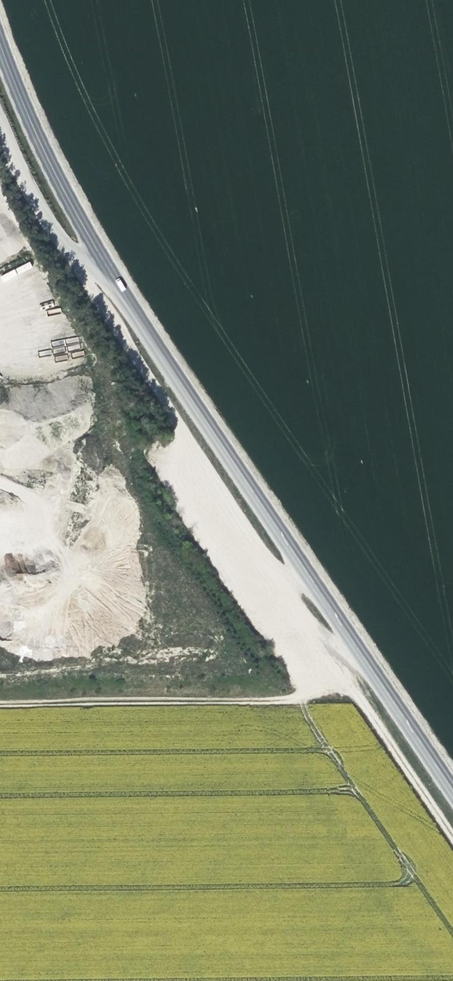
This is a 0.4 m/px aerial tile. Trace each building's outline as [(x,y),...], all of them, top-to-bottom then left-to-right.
[(18,275),(33,268),(30,261),(15,268),(18,275)] [(3,282),(17,275),(15,269),(1,275),(3,282)] [(75,348),(79,348),(78,339),(53,340),(54,352),(65,351),(65,342),(74,342),(75,348)]
